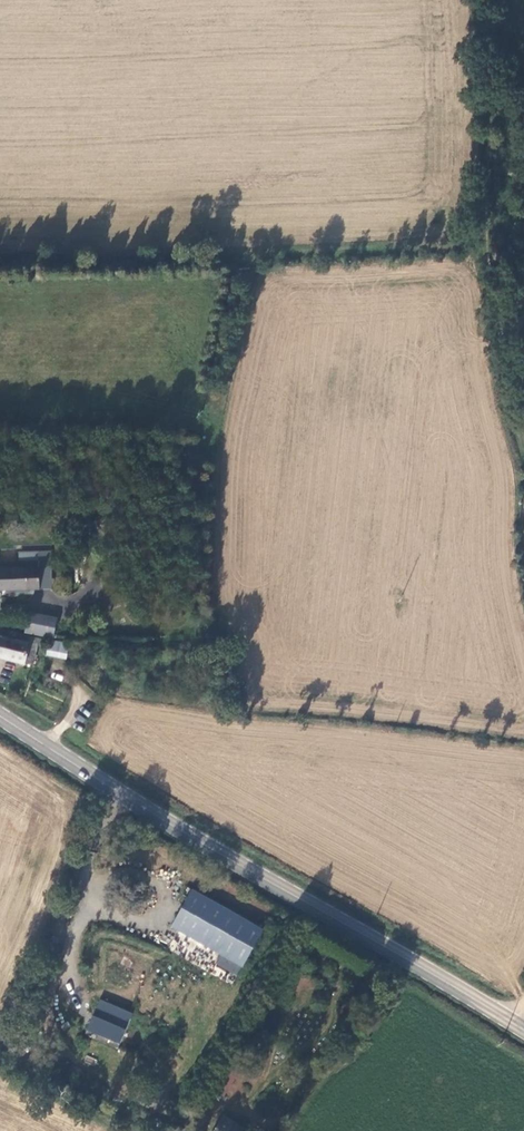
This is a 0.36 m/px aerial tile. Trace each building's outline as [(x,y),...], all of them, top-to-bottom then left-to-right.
[(38,551),(19,552),(20,562),(39,561),(38,551)] [(39,561),(0,562),(0,591),(27,590),(27,589),(40,589),(39,561)] [(29,613),(25,632),(53,638),(57,619),(29,613)] [(25,664),(26,663),(32,665),(36,647),(30,645),(30,644),(16,640),(18,632),(0,628),(0,657),(25,664)] [(30,645),(36,647),(39,638),(18,632),(16,640),(30,644),(30,645)] [(50,640),(49,657),(67,659),(69,641),(50,640)] [(256,918),(188,879),(166,915),(218,946),(215,952),(232,961),(256,918)] [(96,1005),(82,1035),(114,1050),(128,1019),(96,1005)] [(224,1114),(213,1130),(243,1130),(245,1128),(224,1114)]
